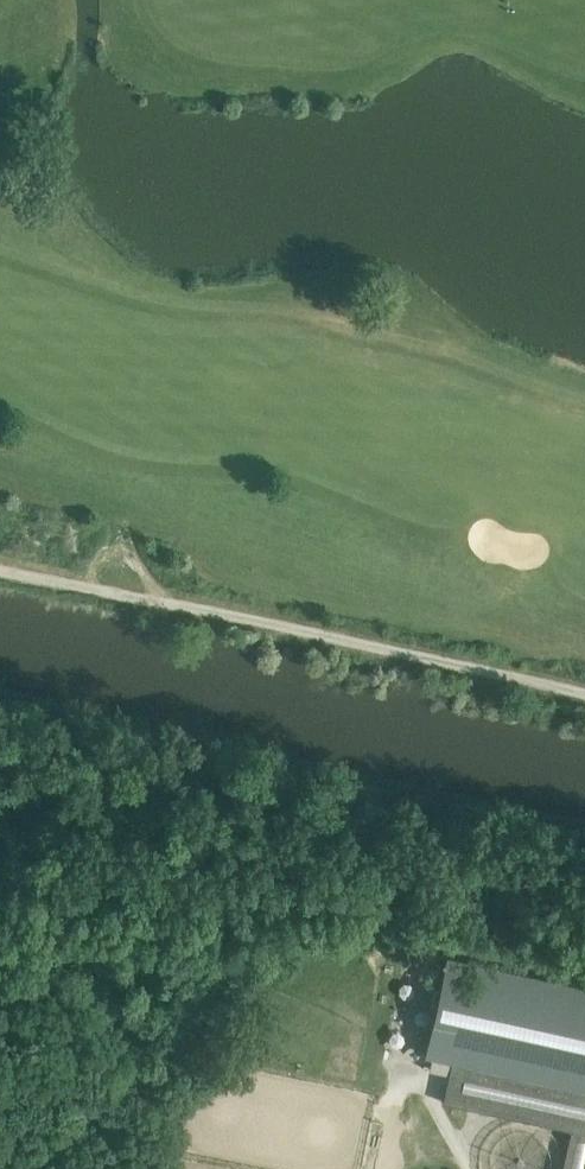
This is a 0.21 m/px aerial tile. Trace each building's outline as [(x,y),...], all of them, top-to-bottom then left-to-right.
[(448,954),(425,1055),(451,1060),(443,1101),(571,1129),(562,1168),(584,1168),(584,984),(448,954)]
